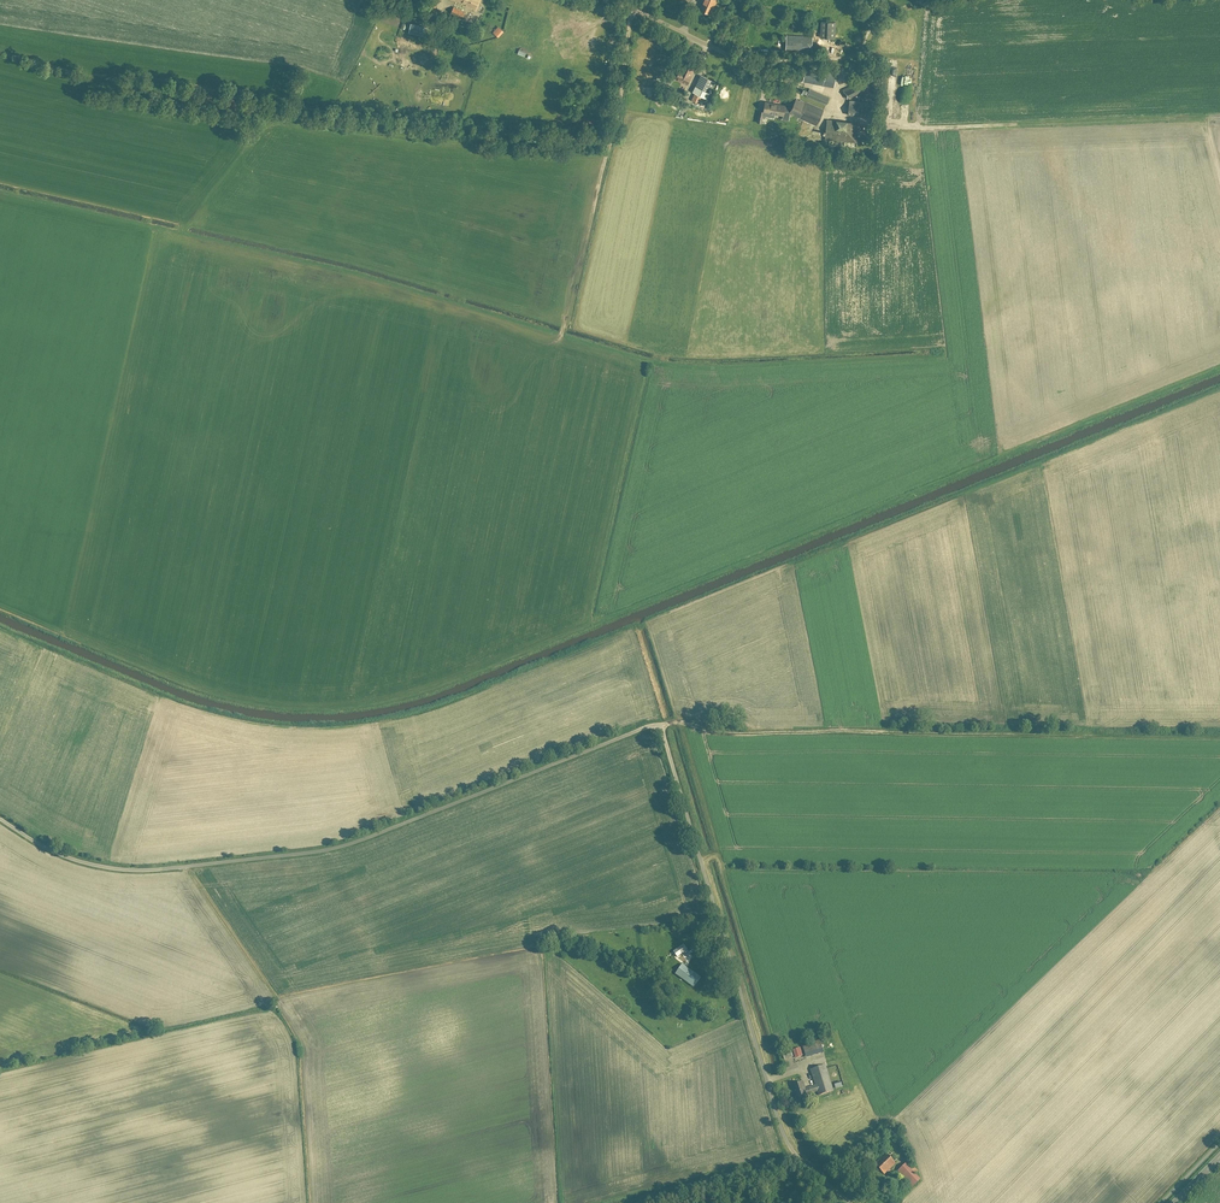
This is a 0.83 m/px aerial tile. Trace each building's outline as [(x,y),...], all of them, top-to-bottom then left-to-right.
[(436,0),(428,0),(427,15),(434,15),(436,0)] [(481,0),(452,0),(475,11),(481,0)] [(700,10),(712,15),(716,6),(715,6),(717,0),(704,0),(700,10)] [(462,20),(465,13),(453,7),(450,14),(462,20)] [(835,39),(836,23),(822,22),(821,38),(835,39)] [(498,38),(503,32),(498,27),(493,33),(498,38)] [(812,53),(813,37),(786,36),(785,51),(812,53)] [(693,71),(692,70),(694,67),(686,63),(682,72),(679,71),(675,79),(687,85),(691,77),(690,76),(693,71)] [(897,88),(897,63),(893,63),(893,78),(889,78),(889,88),(897,88)] [(834,88),(836,74),(826,72),(826,76),(805,72),(803,82),(834,88)] [(667,86),(670,79),(665,76),(661,83),(667,86)] [(703,77),(692,101),(698,104),(704,91),(709,94),(715,82),(703,77)] [(847,99),(869,89),(866,82),(843,92),(847,99)] [(826,106),(830,98),(810,89),(806,97),(826,106)] [(789,121),(790,114),(816,126),(823,110),(800,100),(800,101),(795,99),(791,109),(785,107),(785,106),(765,102),(763,112),(783,116),(782,120),(789,121)] [(873,118),(874,108),(864,107),(864,102),(849,101),(848,115),(873,118)] [(857,144),(859,124),(827,120),(825,140),(857,144)] [(688,938),(668,940),(669,952),(689,949),(688,938)] [(685,959),(676,964),(687,982),(696,976),(685,959)] [(824,1038),(801,1045),(804,1055),(821,1050),(820,1048),(826,1046),(824,1038)] [(794,1049),(786,1052),(787,1058),(796,1055),(794,1049)] [(822,1064),(809,1068),(813,1084),(803,1087),(802,1081),(792,1084),(796,1098),(806,1095),(806,1094),(816,1091),(817,1096),(830,1092),(822,1064)] [(884,1153),(873,1163),(883,1174),(894,1164),(884,1153)] [(917,1179),(903,1164),(894,1173),(909,1188),(917,1179)]
